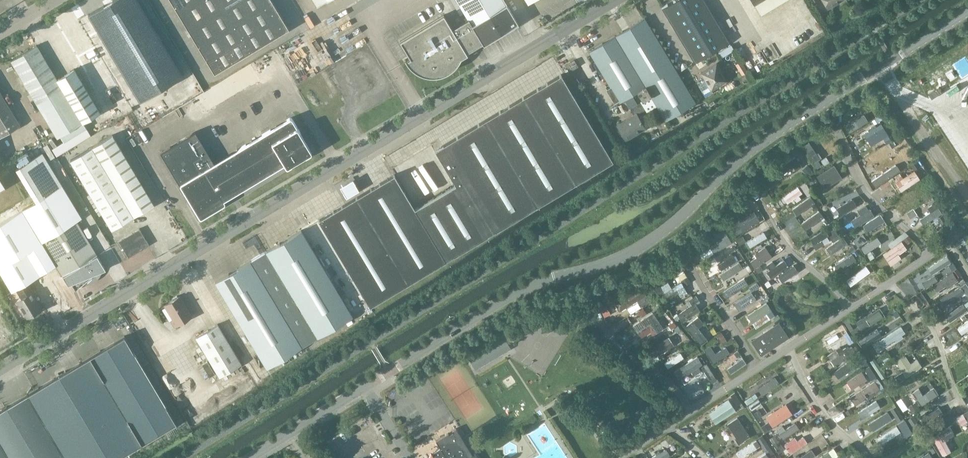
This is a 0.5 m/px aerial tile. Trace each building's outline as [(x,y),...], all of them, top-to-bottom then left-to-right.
[(140,101),(183,75),(138,0),(113,0),(88,15),(140,101)] [(215,73),(289,28),(272,0),(170,0),(215,73)] [(460,58),(467,54),(465,50),(473,46),(474,47),(482,42),(483,44),(518,23),(504,0),(457,0),(467,17),(451,27),(443,13),(399,40),(410,57),(405,60),(408,65),(412,69),(416,72),(421,74),(426,75),(431,76),(436,76),(441,75),(446,73),(451,70),(454,66),(458,62),(460,58)] [(728,42),(729,41),(704,0),(673,0),(662,7),(694,62),(728,42)] [(753,5),(754,4),(761,15),(785,0),(751,0),(753,5)] [(665,120),(695,102),(644,17),(589,51),(620,102),(637,92),(642,100),(650,95),(665,120)] [(288,41),(293,50),(303,44),(298,36),(288,41)] [(775,44),(779,52),(784,50),(780,42),(775,44)] [(720,55),(733,49),(730,43),(717,50),(720,55)] [(36,45),(11,61),(57,138),(100,112),(74,69),(57,79),(36,45)] [(266,57),(266,56),(247,68),(252,75),(262,69),(271,83),(279,77),(279,76),(291,69),(288,64),(284,66),(275,51),(266,57)] [(572,69),(578,66),(574,59),(568,63),(572,69)] [(742,74),(747,71),(740,61),(735,64),(742,74)] [(711,89),(726,80),(716,63),(701,72),(711,89)] [(331,81),(336,78),(329,67),(320,73),(333,94),(337,91),(331,81)] [(394,174),(318,220),(354,280),(359,288),(370,306),(613,160),(561,74),(435,150),(455,184),(415,208),(394,174)] [(338,89),(343,101),(356,95),(350,83),(338,89)] [(304,119),(312,115),(298,89),(290,93),(304,119)] [(20,125),(0,92),(0,138),(20,125)] [(259,111),(262,109),(263,110),(267,108),(261,99),(254,104),(259,111)] [(868,100),(854,110),(858,116),(872,106),(868,100)] [(636,114),(645,109),(641,102),(630,108),(634,115),(617,125),(625,139),(645,128),(636,114)] [(326,122),(337,116),(334,111),(324,117),(326,122)] [(193,132),(160,152),(178,182),(197,214),(199,217),(200,218),(202,218),(222,206),(223,204),(223,203),(222,201),(283,165),(283,166),(285,167),(286,167),(310,153),(311,151),(311,150),(309,147),(292,119),(291,118),(289,118),(214,163),(195,131),(193,132)] [(866,140),(885,132),(881,123),(862,132),(866,140)] [(341,128),(330,133),(332,138),(344,133),(341,128)] [(112,229),(133,216),(154,204),(112,134),(70,160),(112,229)] [(812,143),(805,145),(812,163),(819,160),(812,143)] [(102,272),(102,270),(106,269),(97,255),(77,221),(57,189),(62,186),(42,152),(16,168),(36,201),(22,210),(42,242),(68,284),(71,283),(73,287),(79,283),(80,284),(81,284),(83,284),(85,284),(87,284),(88,284),(90,283),(91,283),(92,282),(93,282),(95,280),(97,279),(98,278),(100,276),(100,275),(101,274),(101,273),(102,272)] [(834,164),(817,173),(825,187),(842,178),(834,164)] [(915,169),(894,176),(898,188),(919,181),(915,169)] [(353,180),(340,188),(347,199),(360,191),(353,180)] [(781,194),(787,204),(802,194),(795,184),(781,194)] [(831,219),(856,205),(848,191),(823,205),(831,219)] [(897,199),(900,205),(916,198),(913,192),(897,199)] [(792,207),(798,217),(816,204),(809,195),(792,207)] [(923,201),(913,207),(917,212),(926,207),(923,201)] [(819,210),(800,220),(805,229),(814,224),(815,226),(825,221),(819,210)] [(740,229),(759,221),(755,211),(736,219),(740,229)] [(880,212),(862,224),(866,230),(884,219),(880,212)] [(852,217),(854,223),(863,221),(862,215),(852,217)] [(839,219),(837,225),(843,228),(846,222),(839,219)] [(822,243),(830,239),(822,225),(808,232),(813,243),(820,239),(822,243)] [(711,253),(731,242),(722,227),(715,231),(720,240),(697,253),(702,260),(708,257),(711,263),(703,268),(707,275),(720,269),(711,253)] [(119,241),(128,257),(149,245),(139,228),(119,241)] [(839,237),(834,228),(830,231),(833,234),(829,236),(832,242),(839,237)] [(342,299),(337,290),(301,230),(215,281),(267,367),(352,316),(342,299)] [(891,246),(882,252),(887,261),(915,244),(906,230),(888,241),(891,246)] [(845,236),(828,245),(832,251),(849,242),(845,236)] [(877,236),(860,246),(864,252),(881,242),(877,236)] [(754,252),(756,255),(749,259),(752,264),(770,254),(765,245),(754,252)] [(0,268),(0,272),(12,291),(18,287),(27,282),(39,275),(26,252),(5,265),(0,268)] [(717,262),(724,275),(740,266),(733,253),(717,262)] [(781,256),(766,264),(771,272),(786,264),(781,256)] [(944,257),(925,265),(929,274),(948,266),(944,257)] [(836,269),(848,264),(846,258),(833,263),(836,269)] [(778,273),(781,279),(797,271),(794,265),(778,273)] [(762,267),(757,271),(762,279),(768,275),(762,267)] [(939,291),(959,279),(955,272),(935,283),(939,291)] [(769,288),(781,281),(776,273),(764,280),(769,288)] [(858,277),(851,281),(854,286),(861,283),(858,277)] [(33,291),(27,282),(18,287),(24,296),(17,300),(27,317),(28,316),(29,317),(31,317),(32,316),(33,315),(33,313),(40,309),(30,293),(33,291)] [(173,300),(164,305),(173,320),(171,321),(174,326),(192,316),(179,296),(178,297),(177,295),(172,298),(173,300)] [(690,304),(698,299),(695,295),(687,300),(690,304)] [(766,311),(771,308),(766,301),(747,314),(755,327),(770,317),(766,311)] [(707,337),(698,325),(703,322),(698,315),(686,323),(699,342),(707,337)] [(862,327),(868,321),(862,315),(856,321),(862,327)] [(761,355),(788,337),(779,322),(751,340),(761,355)] [(219,376),(241,364),(217,324),(196,337),(219,376)] [(882,345),(906,335),(902,326),(878,336),(882,345)] [(140,330),(144,337),(149,335),(144,327),(140,330)] [(672,330),(675,337),(682,333),(679,327),(672,330)] [(876,327),(857,339),(862,346),(881,334),(876,327)] [(721,332),(724,338),(733,334),(730,328),(721,332)] [(834,328),(819,337),(823,344),(832,338),(836,344),(836,345),(842,341),(834,328)] [(652,360),(675,345),(667,335),(645,350),(652,360)] [(0,410),(0,457),(118,457),(176,423),(124,336),(90,356),(0,410)] [(504,338),(470,358),(476,368),(510,348),(504,338)] [(719,357),(727,353),(724,347),(716,351),(719,357)] [(835,357),(838,352),(832,348),(829,354),(835,357)] [(680,351),(663,361),(666,367),(683,357),(680,351)] [(819,360),(825,367),(832,361),(826,355),(819,360)] [(895,360),(903,371),(894,377),(898,382),(906,377),(922,366),(917,359),(910,363),(904,355),(895,360)] [(696,356),(673,371),(680,381),(703,366),(696,356)] [(869,361),(881,379),(886,376),(874,358),(869,361)] [(834,369),(838,376),(854,367),(849,360),(834,369)] [(172,368),(159,375),(166,387),(178,381),(172,368)] [(862,370),(846,378),(850,387),(867,379),(862,370)] [(757,387),(761,393),(779,382),(774,375),(757,387)] [(849,396),(854,404),(879,388),(874,379),(849,396)] [(938,395),(934,387),(922,393),(919,387),(913,389),(920,403),(938,395)] [(746,402),(756,396),(754,392),(744,399),(746,402)] [(762,394),(755,399),(759,404),(766,400),(762,394)] [(871,408),(883,401),(879,395),(867,402),(871,408)] [(715,422),(734,408),(727,398),(708,412),(715,422)] [(771,425),(792,411),(784,401),(764,415),(771,425)] [(834,404),(826,408),(830,414),(837,410),(834,404)] [(883,422),(895,414),(891,408),(878,416),(883,422)] [(861,421),(867,414),(862,411),(857,418),(861,421)] [(913,427),(927,419),(924,412),(915,417),(914,414),(908,417),(913,427)] [(961,425),(967,422),(963,413),(957,417),(961,425)] [(735,414),(725,421),(738,441),(749,434),(735,414)] [(776,426),(780,435),(798,428),(794,418),(776,426)] [(896,423),(876,436),(881,443),(901,430),(905,436),(912,431),(903,418),(896,423)] [(951,450),(945,438),(954,434),(950,426),(932,434),(942,455),(951,450)] [(475,452),(472,454),(462,438),(456,428),(452,430),(453,432),(449,434),(448,433),(436,440),(440,448),(433,452),(432,456),(432,457),(433,457),(478,457),(475,452)] [(781,443),(787,453),(807,441),(803,434),(796,439),(794,436),(781,443)] [(739,457),(760,444),(755,438),(735,452),(739,457)] [(753,457),(776,457),(770,448),(753,457)] [(668,455),(665,449),(648,457),(662,457),(668,455)] [(806,452),(798,449),(795,456),(801,457),(803,457),(806,452)]
